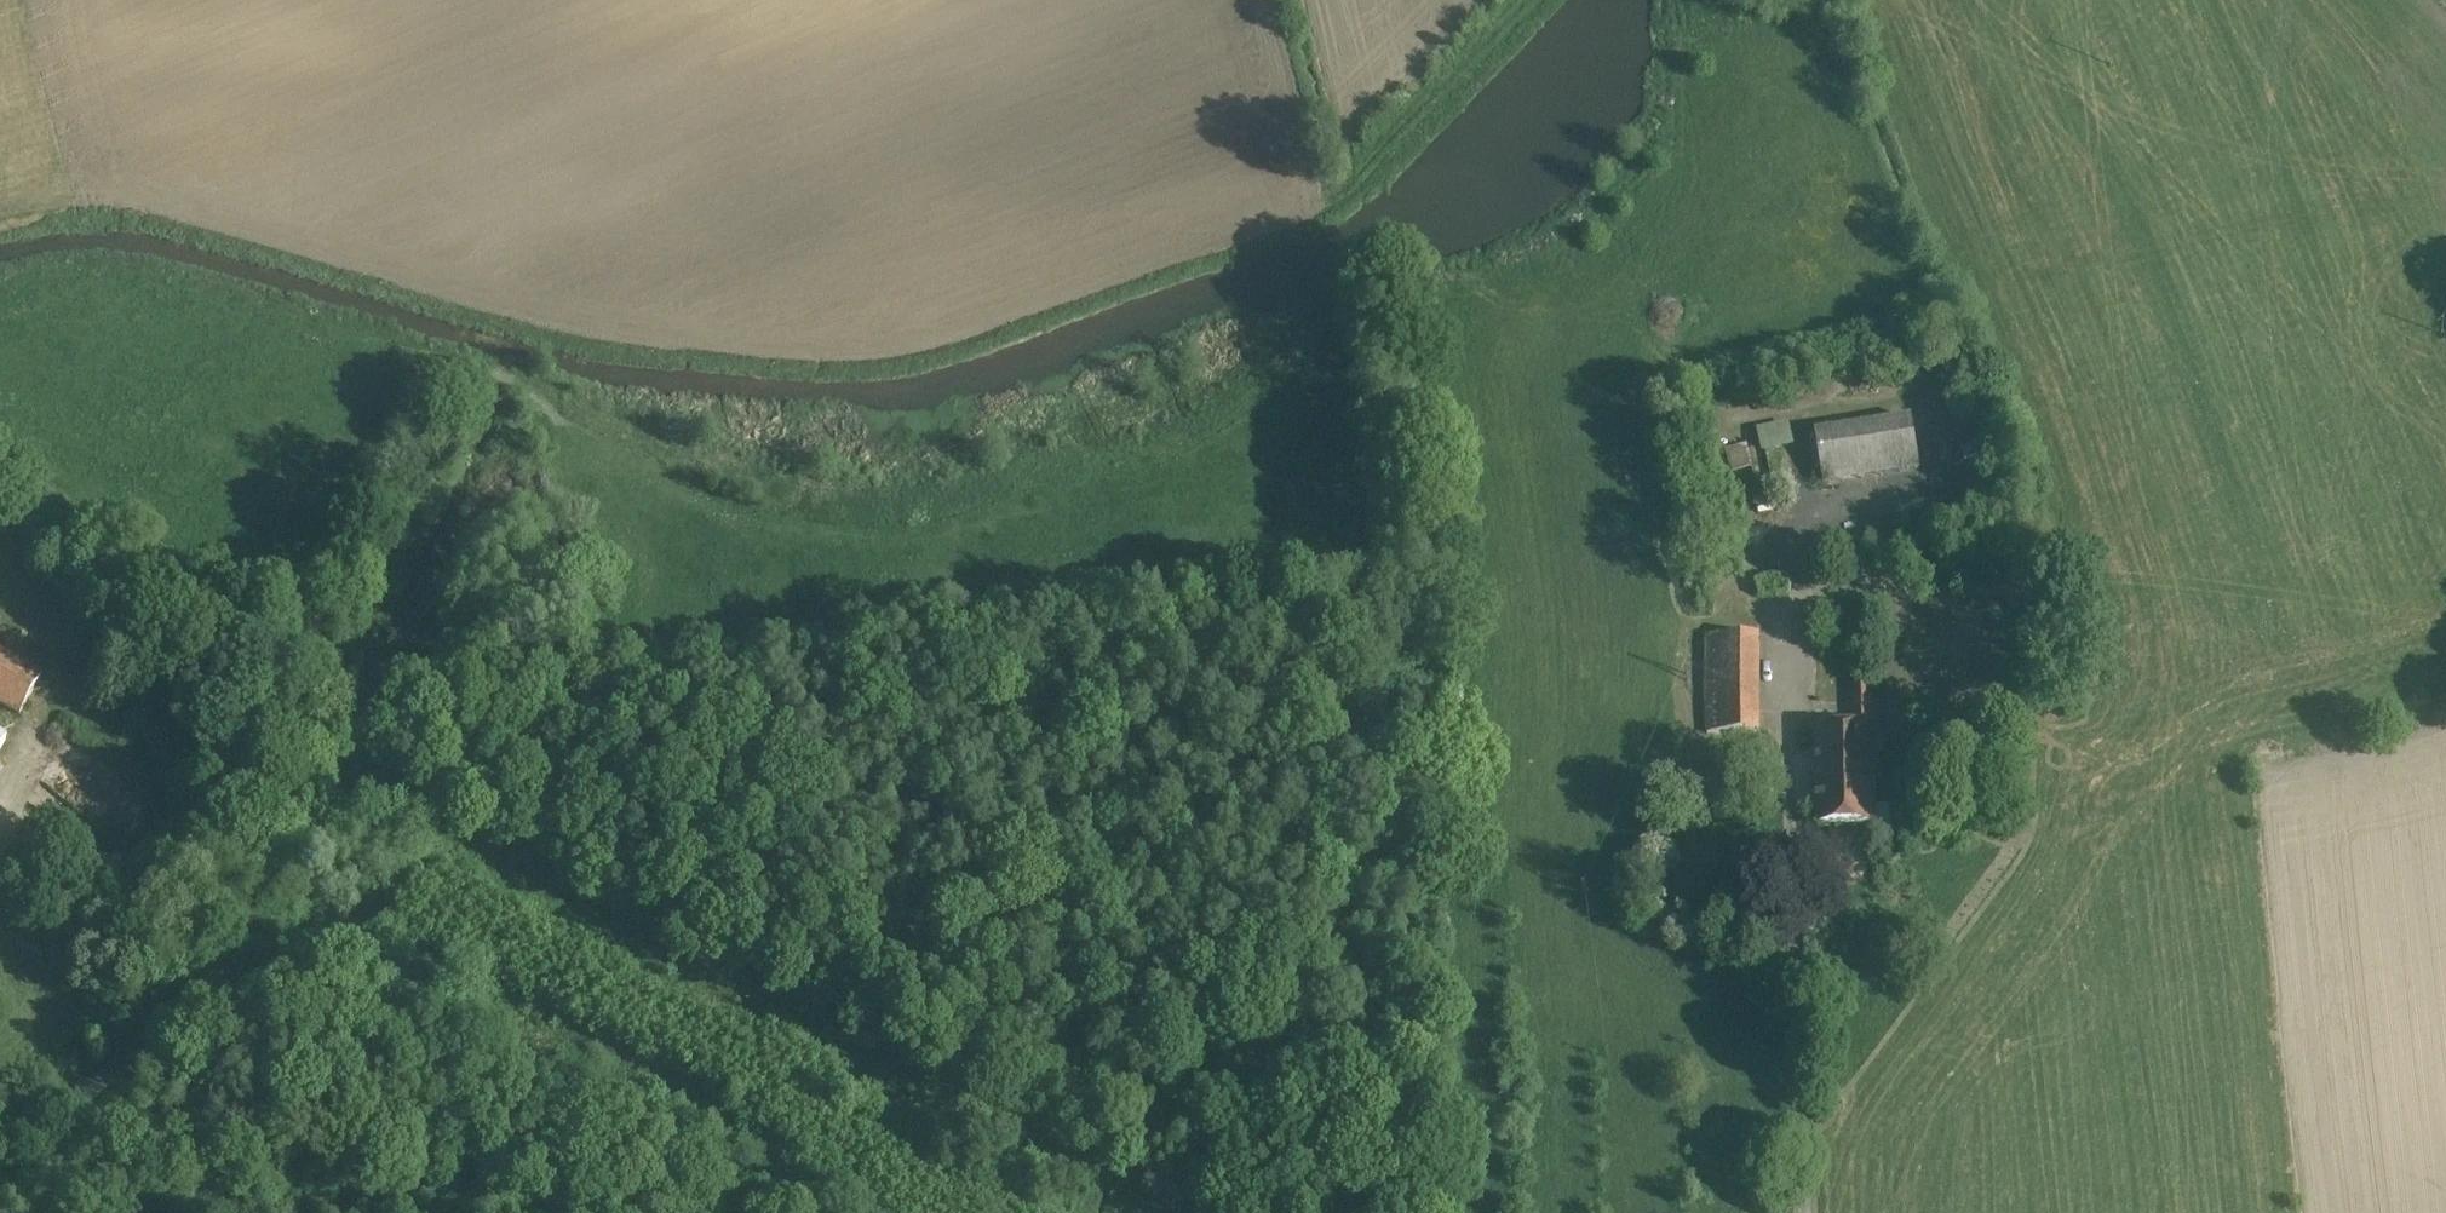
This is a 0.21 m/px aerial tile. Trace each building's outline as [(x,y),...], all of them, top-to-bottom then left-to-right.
[(1821,483),(1920,469),(1912,416),(1814,430),(1821,483)] [(1795,444),(1789,419),(1756,428),(1762,453),(1795,444)] [(1723,448),(1725,471),(1752,468),(1749,445),(1723,448)] [(1758,734),(1757,637),(1706,637),(1707,734),(1758,734)] [(19,710),(41,671),(0,648),(0,699),(19,710)] [(1870,732),(1870,702),(1854,702),(1854,732),(1870,732)] [(9,713),(0,708),(0,727),(0,728),(9,713)] [(1854,732),(1816,732),(1817,830),(1875,829),(1874,763),(1874,732),(1854,732)]
